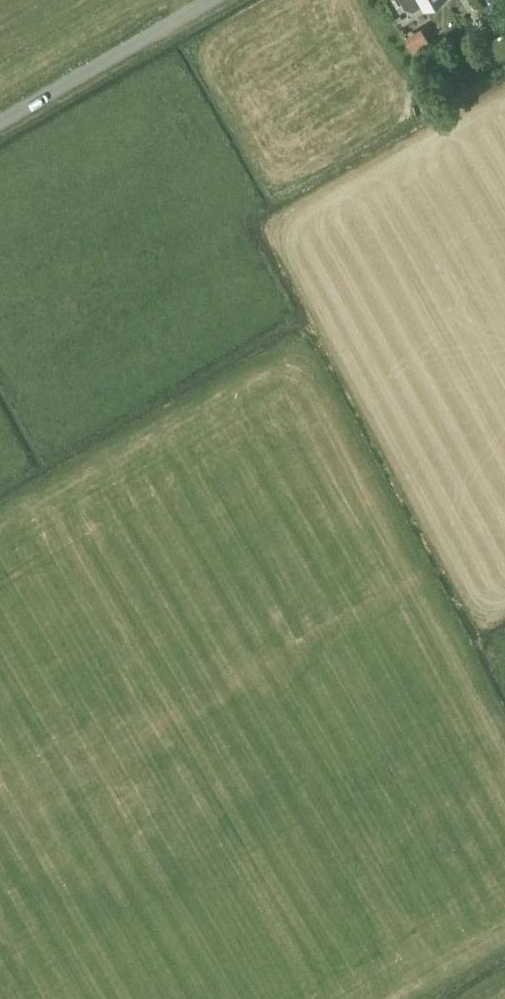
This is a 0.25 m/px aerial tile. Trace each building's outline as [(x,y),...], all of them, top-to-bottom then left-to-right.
[(425,2),(427,5),(435,0),(401,0),(405,6),(414,8),(425,2)] [(418,51),(437,41),(428,24),(409,33),(418,51)]
